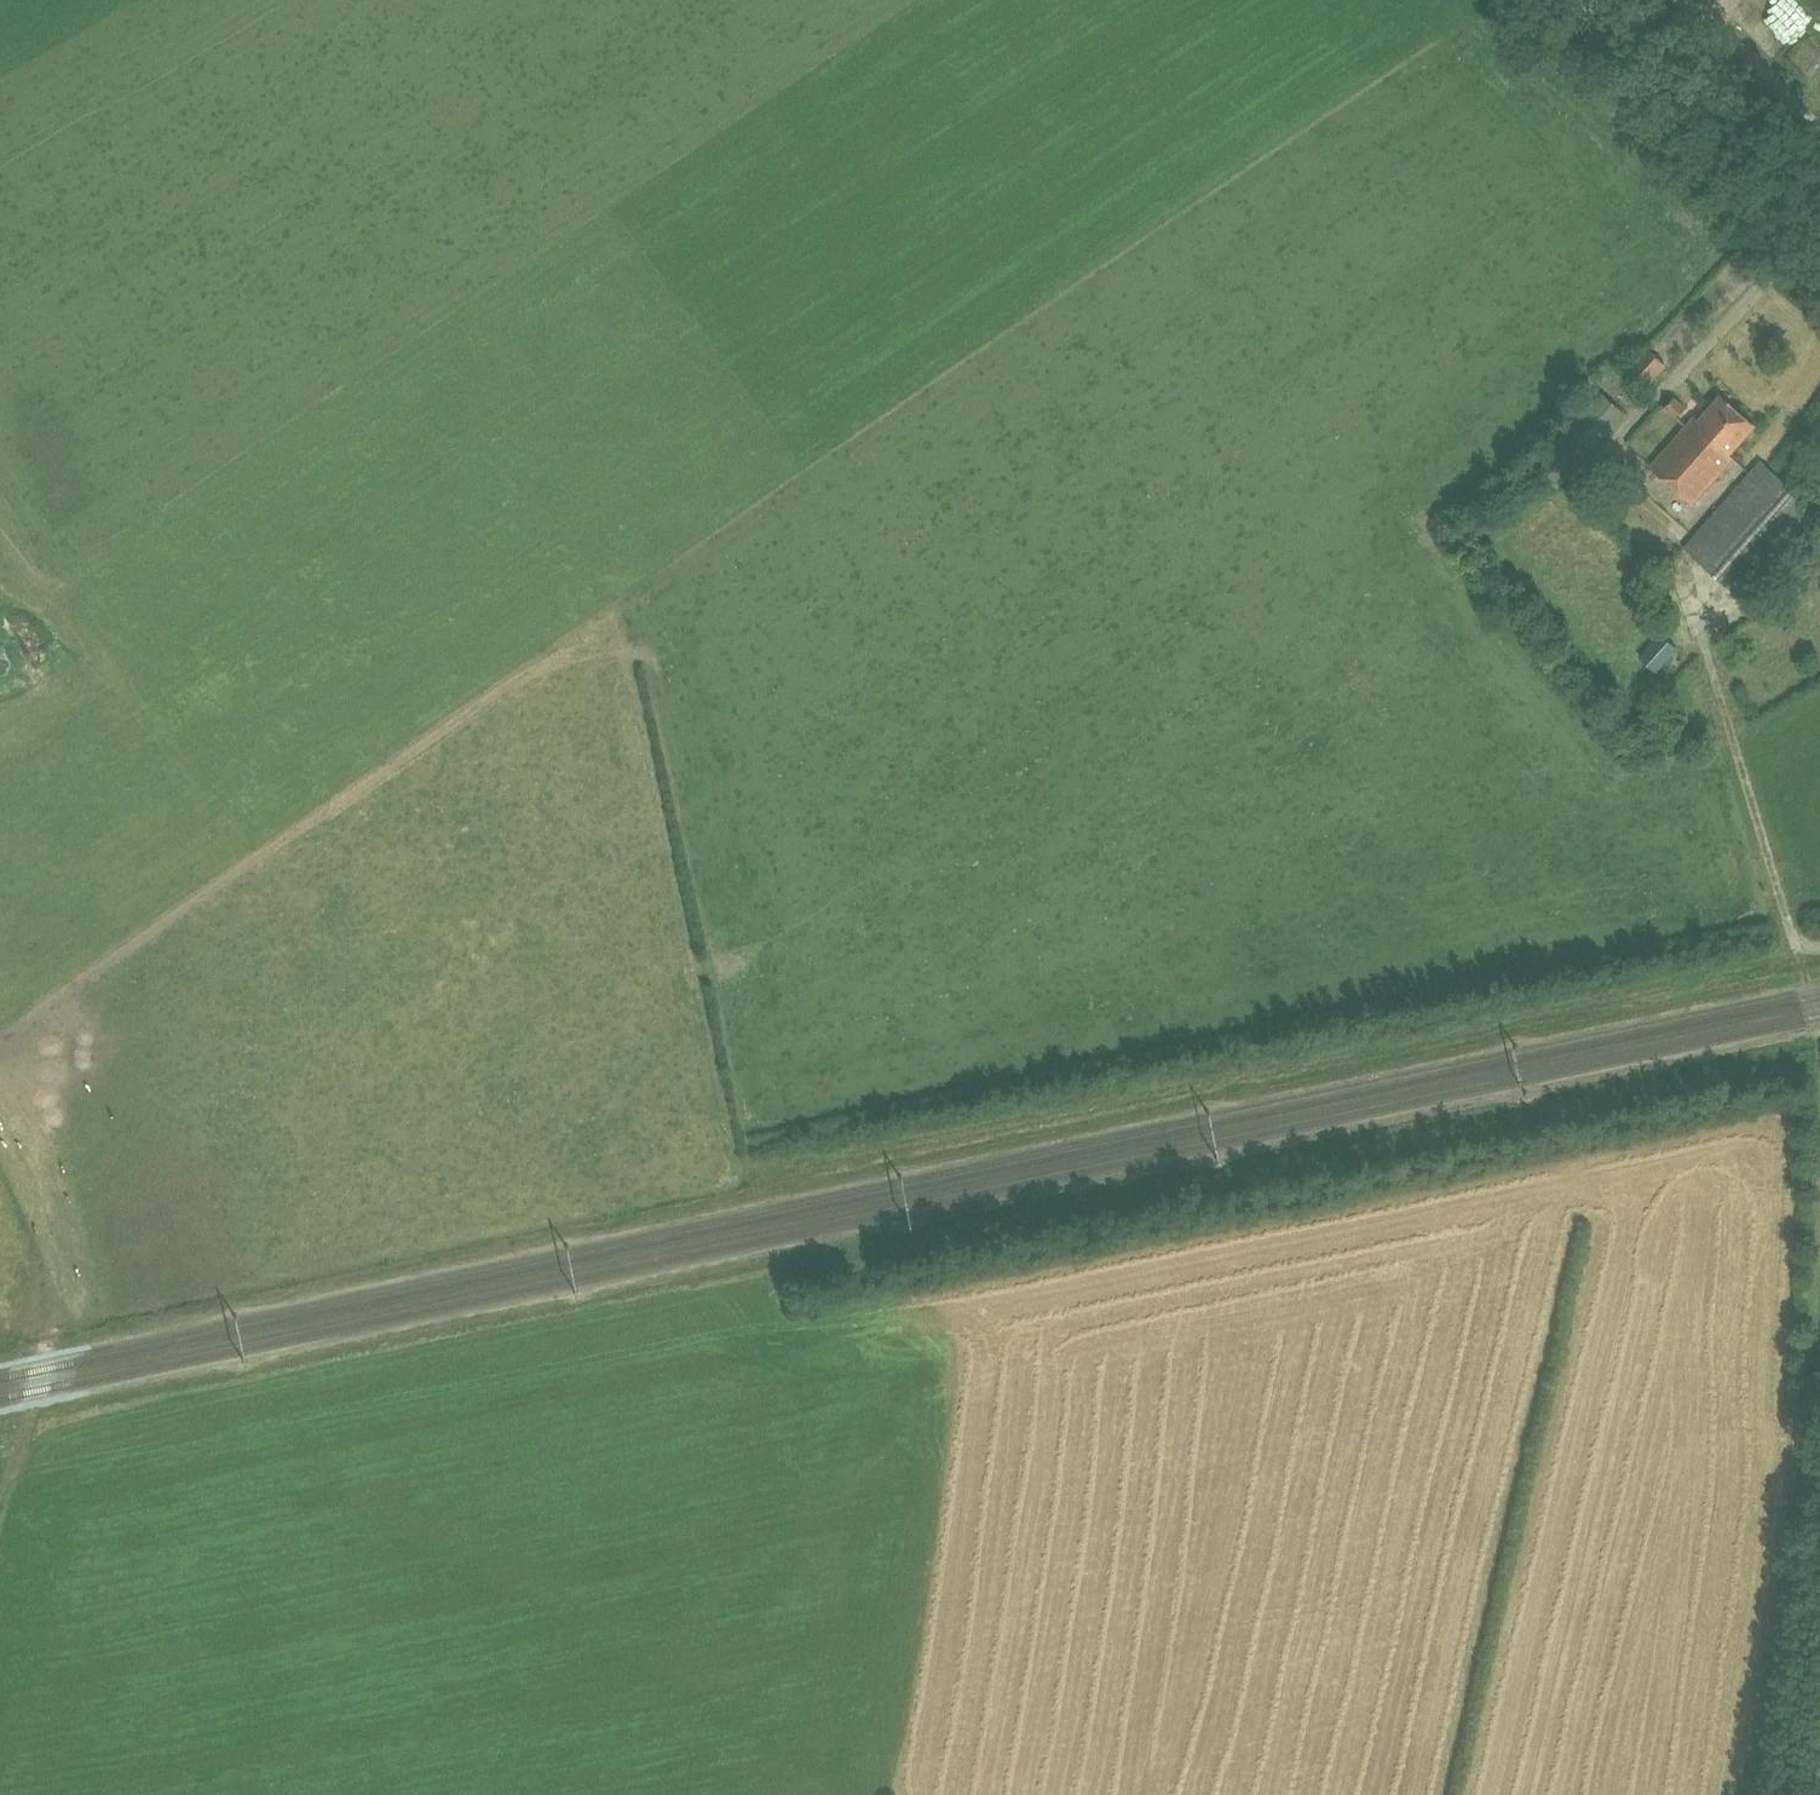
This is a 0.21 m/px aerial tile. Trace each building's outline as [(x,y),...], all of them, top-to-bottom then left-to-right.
[(1803,52),(1818,76),(1819,75),(1819,43),(1819,42),(1803,52)] [(1623,370),(1645,389),(1666,365),(1645,346),(1623,370)] [(1652,465),(1693,502),(1732,458),(1728,454),(1755,425),(1721,395),(1698,420),(1695,417),(1652,465)] [(1665,408),(1676,418),(1685,406),(1674,397),(1665,408)] [(1748,603),(1819,521),(1819,511),(1761,460),(1684,547),(1748,603)] [(1639,655),(1657,672),(1679,648),(1660,631),(1639,655)]
